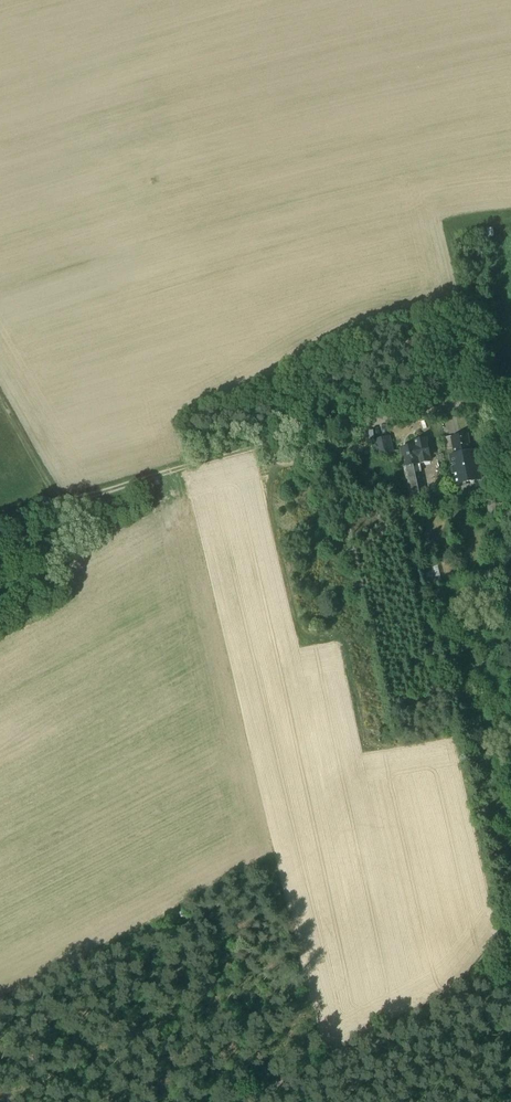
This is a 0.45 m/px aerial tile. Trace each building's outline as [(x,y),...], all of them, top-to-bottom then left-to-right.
[(467,435),(452,438),(454,448),(455,455),(456,457),(471,454),(471,452),(467,435)] [(451,436),(445,438),(447,450),(454,448),(451,436)] [(390,438),(375,441),(378,455),(393,452),(390,438)] [(416,446),(401,449),(408,482),(417,481),(414,466),(420,464),(419,460),(430,458),(426,439),(415,441),(416,446)] [(471,454),(456,457),(455,455),(451,456),(457,484),(481,480),(477,463),(480,461),(480,459),(480,454),(478,453),(475,452),(471,452),(471,454)] [(415,482),(409,484),(412,500),(419,499),(415,482)] [(425,524),(422,508),(414,510),(418,525),(425,524)] [(437,572),(428,574),(430,585),(439,583),(437,572)]
